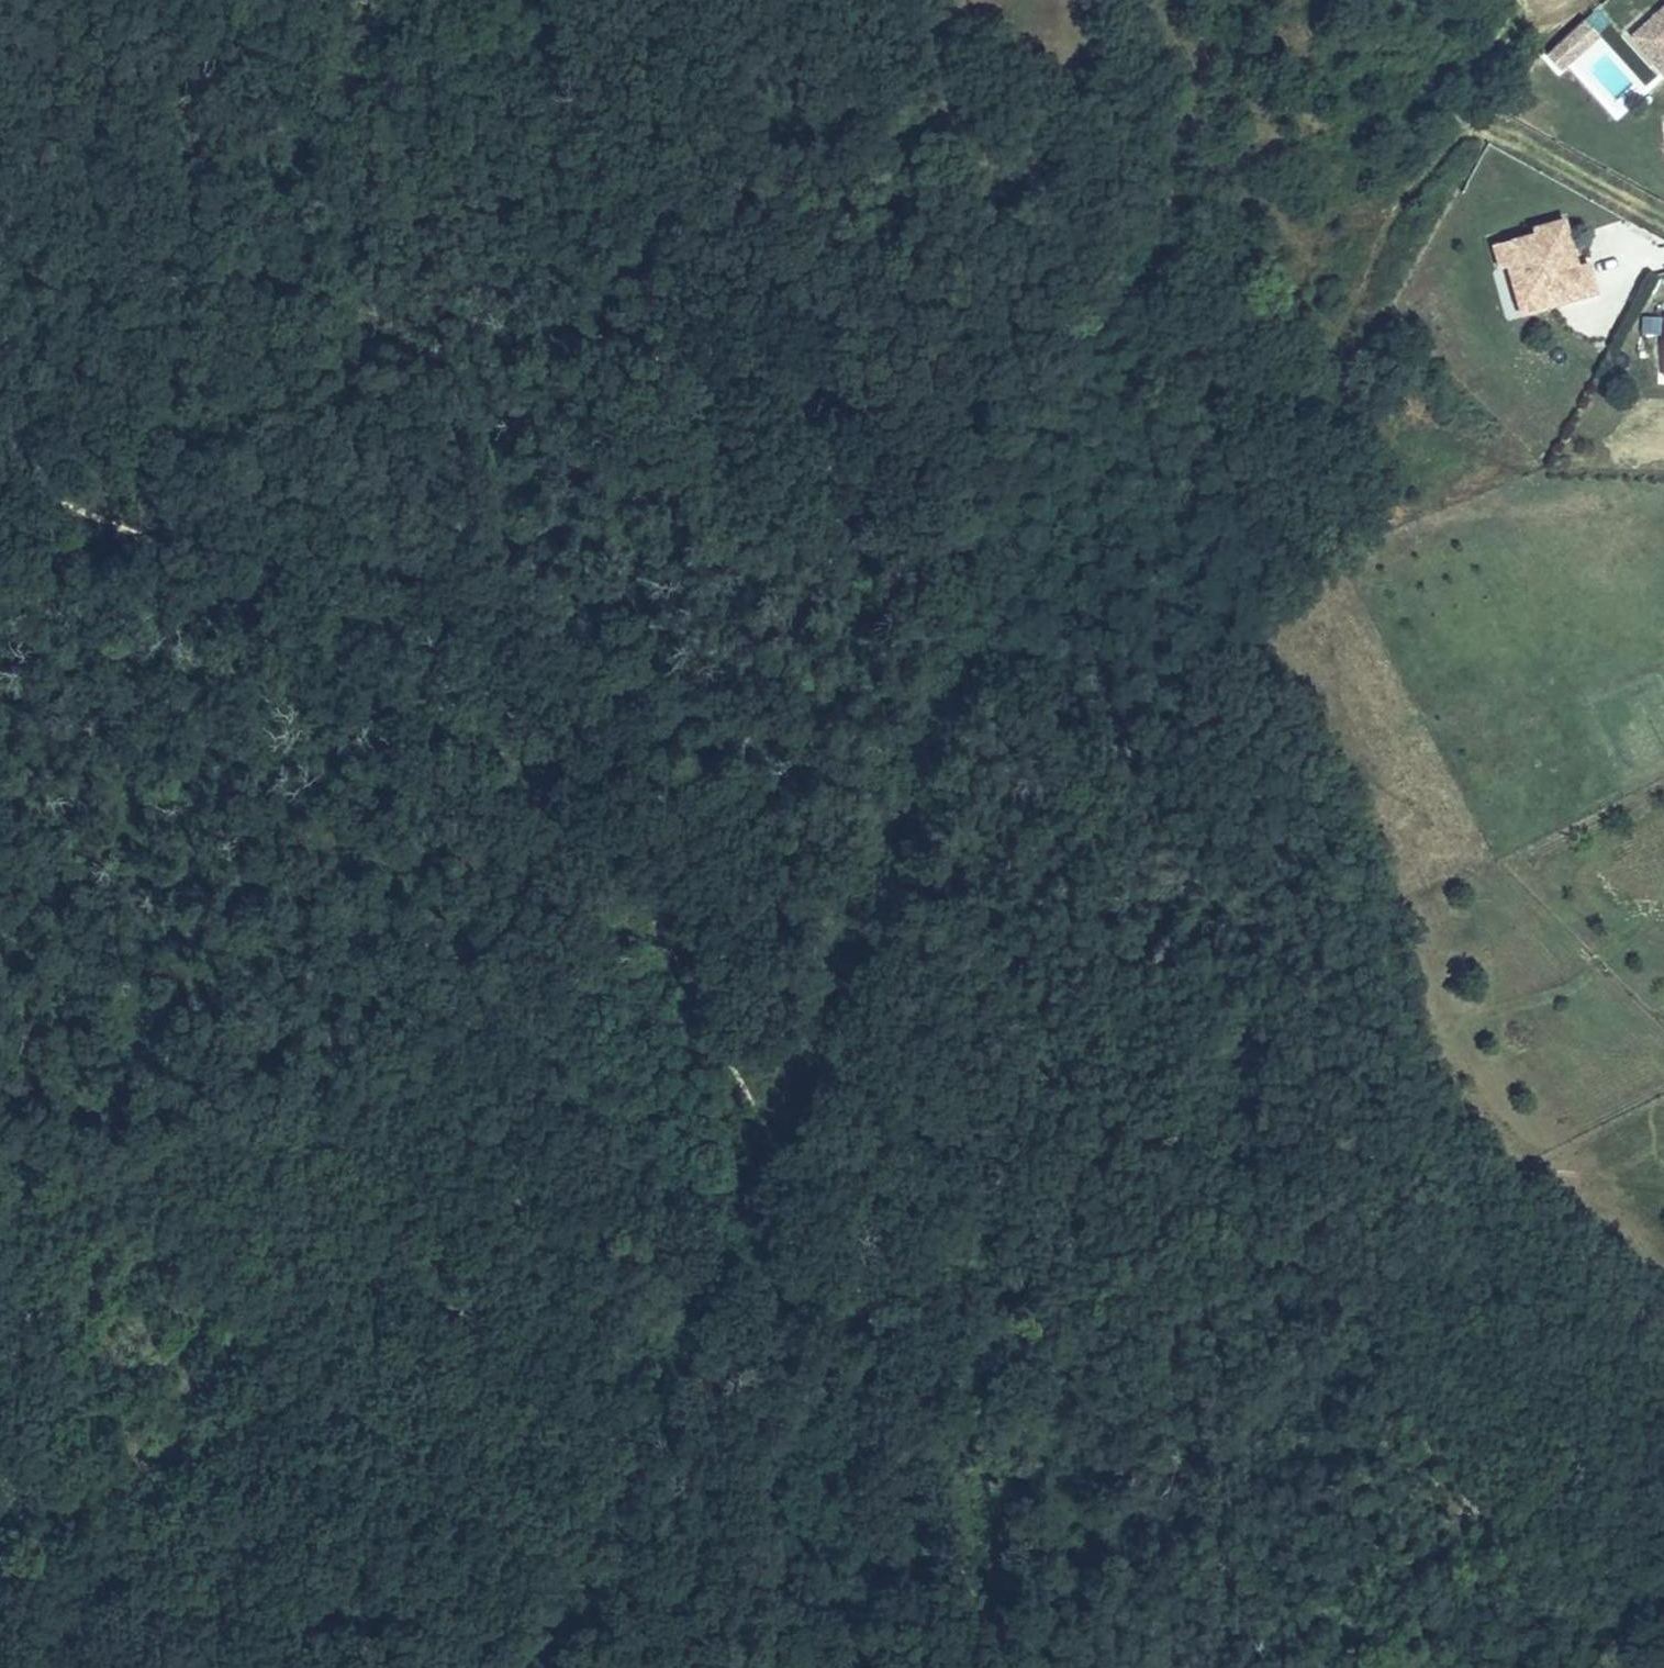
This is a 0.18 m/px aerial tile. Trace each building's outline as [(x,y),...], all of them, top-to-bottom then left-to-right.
[(1644,29),(1663,51),(1663,11),(1644,29)] [(1584,18),(1543,53),(1559,71),(1599,36),(1584,18)] [(1644,29),(1635,37),(1659,62),(1663,58),(1663,51),(1644,29)] [(1597,293),(1588,262),(1576,265),(1564,220),(1533,228),(1535,234),(1494,245),(1500,269),(1508,266),(1518,302),(1561,290),(1564,302),(1597,293)] [(1564,302),(1561,290),(1518,302),(1521,314),(1564,302)]
